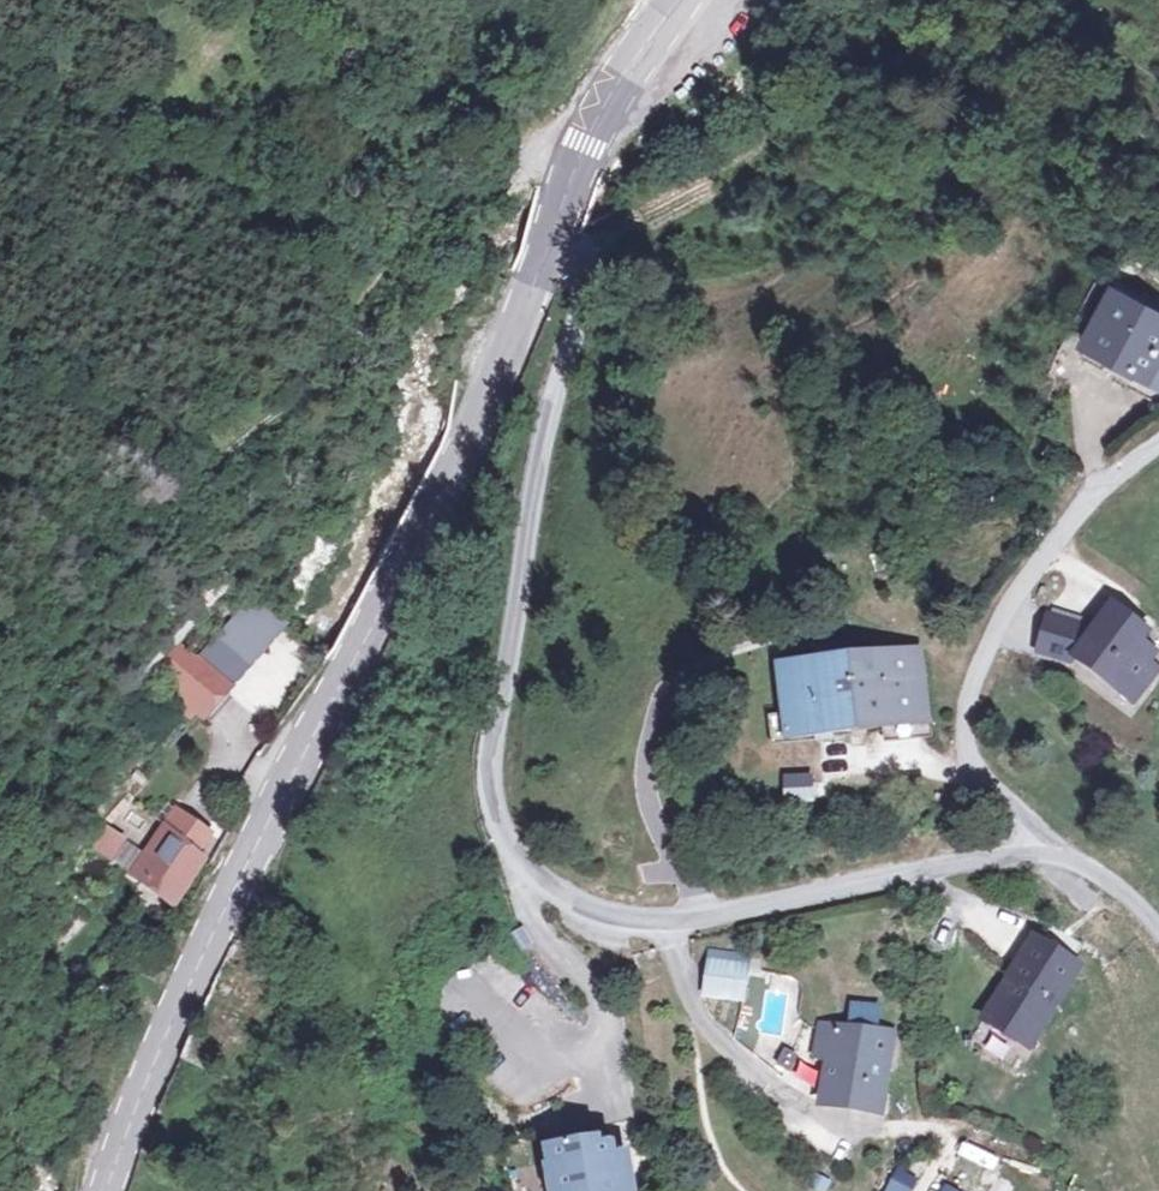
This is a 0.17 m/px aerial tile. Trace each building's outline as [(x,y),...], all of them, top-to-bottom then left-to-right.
[(1114,287),(1078,348),(1158,395),(1158,312),(1114,287)] [(211,659),(192,642),(166,672),(221,718),(303,626),(268,595),(211,659)] [(1046,607),(1037,653),(1078,664),(1081,653),(1083,668),(1120,693),(1126,676),(1150,692),(1158,680),(1158,665),(1156,663),(1158,658),(1158,647),(1149,640),(1155,633),(1109,599),(1092,625),(1046,607)] [(928,640),(775,661),(785,743),(930,728),(928,640)] [(1126,676),(1120,693),(1136,709),(1150,692),(1126,676)] [(216,837),(177,805),(138,878),(179,911),(216,837)] [(92,847),(125,871),(141,848),(108,824),(92,847)] [(1048,947),(1029,938),(1014,954),(981,1017),(1040,1050),(1075,989),(1086,970),(1078,967),(1090,945),(1060,927),(1048,947)] [(754,962),(711,955),(705,985),(748,994),(754,962)] [(849,999),(848,1024),(820,1020),(814,1060),(821,1063),(817,1102),(887,1117),(888,1091),(903,1035),(880,1029),(878,999),(849,999)] [(540,1146),(541,1163),(538,1164),(543,1190),(638,1190),(638,1185),(643,1184),(638,1145),(621,1147),(619,1136),(540,1146)] [(898,1168),(887,1190),(911,1190),(916,1178),(898,1168)]
